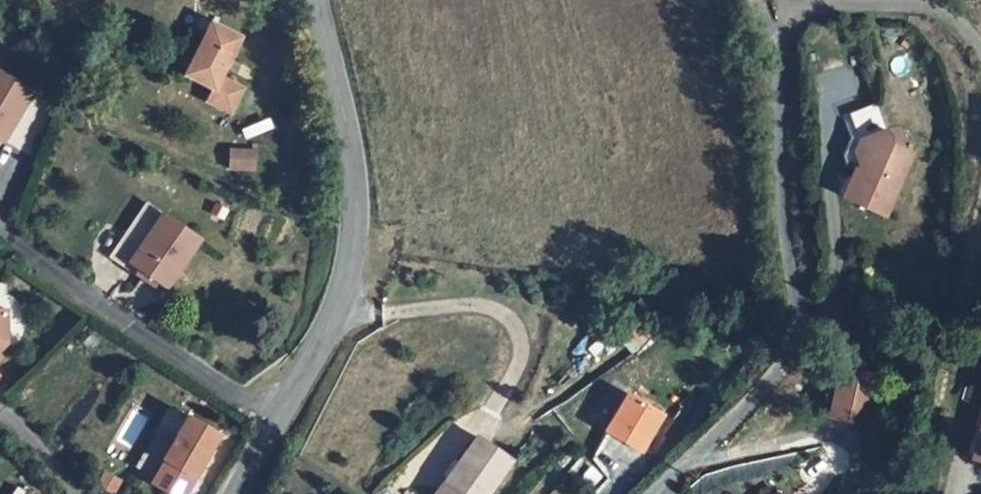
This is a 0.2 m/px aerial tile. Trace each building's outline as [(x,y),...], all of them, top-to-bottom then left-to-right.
[(237,34),(207,19),(181,73),(210,87),(205,99),(229,111),(241,86),(218,75),(237,34)] [(24,49),(0,80),(0,153),(9,142),(2,137),(17,117),(24,122),(59,76),(24,49)] [(843,195),(886,218),(920,138),(912,136),(896,129),(875,121),(868,125),(858,146),(860,155),(843,195)] [(229,147),(228,166),(254,167),(254,147),(229,147)] [(213,236),(164,200),(142,230),(158,242),(147,260),(179,283),(213,236)] [(142,230),(129,248),(147,260),(158,242),(142,230)] [(875,372),(841,364),(830,410),(865,418),(875,372)] [(158,457),(188,475),(212,431),(182,413),(168,438),(151,429),(130,465),(147,474),(158,457)] [(482,493),(485,493),(517,445),(481,422),(447,472),(482,493)] [(972,454),(980,456),(980,423),(972,454)]
